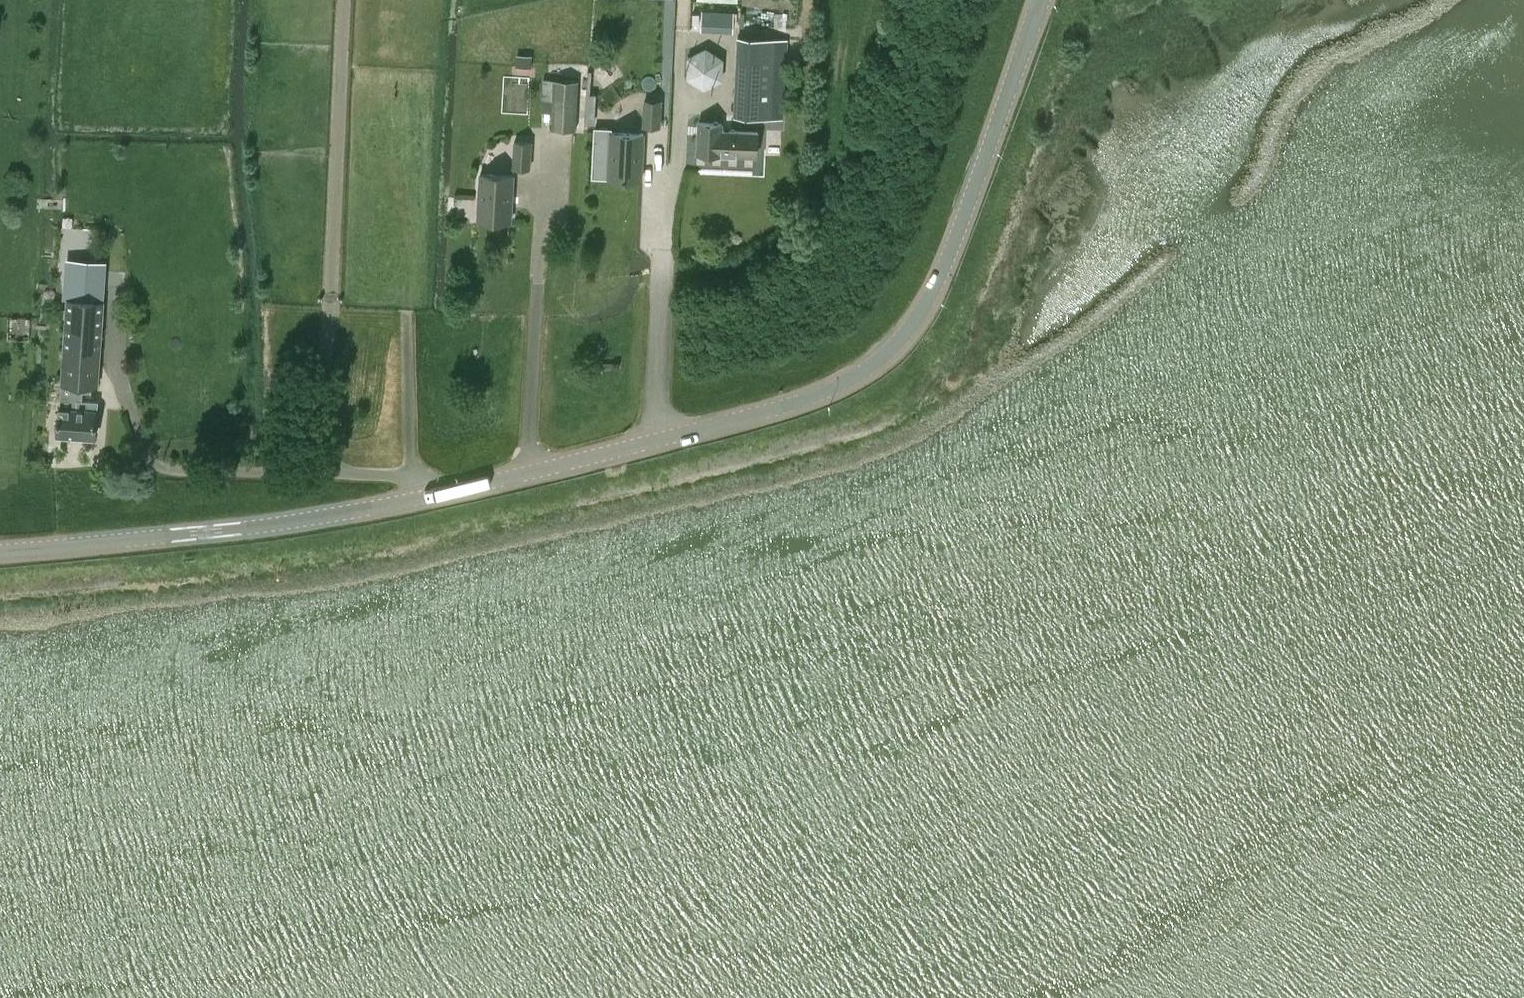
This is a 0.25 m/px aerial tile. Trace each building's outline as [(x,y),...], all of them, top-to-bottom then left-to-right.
[(706,46),(687,56),(686,77),(704,89),(723,79),(724,58),(706,46)] [(738,52),(736,115),(772,116),(784,117),(787,54),(738,52)] [(541,110),(553,111),(553,127),(577,129),(579,79),(543,77),(541,110)] [(661,125),(662,99),(646,98),(645,124),(661,125)] [(722,152),(758,154),(759,130),(723,129),(723,122),(700,121),(699,151),(722,152)] [(643,178),(645,132),(612,131),(610,176),(643,178)] [(531,167),(532,141),(516,140),(515,166),(531,167)] [(512,220),(515,174),(481,172),(479,218),(512,220)] [(99,385),(105,302),(105,301),(106,301),(108,283),(105,283),(105,272),(100,272),(100,261),(99,259),(89,259),(89,253),(75,252),(75,258),(63,258),(61,297),(69,298),(69,299),(62,407),(60,407),(58,434),(96,437),(99,401),(83,400),(84,390),(92,391),(92,385),(99,385)]
